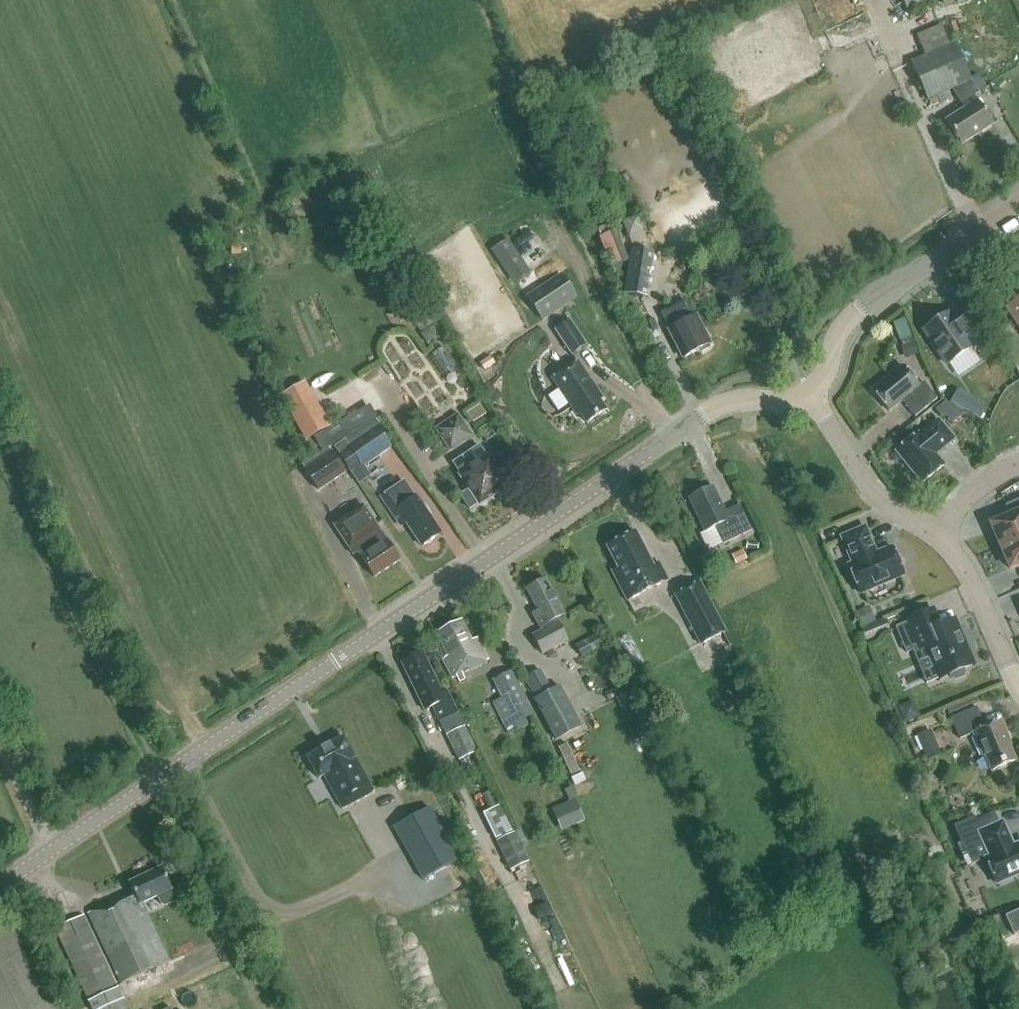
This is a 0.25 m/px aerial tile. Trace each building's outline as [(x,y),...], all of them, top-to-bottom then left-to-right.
[(909,13),(938,0),(903,0),(909,13)] [(974,95),(978,92),(986,87),(978,74),(971,79),(956,44),(951,46),(942,26),(918,36),(927,56),(914,62),(929,98),(952,89),(965,108),(946,121),(961,145),(993,124),(974,95)] [(612,268),(629,261),(616,231),(615,231),(612,223),(598,229),(601,237),(599,238),(612,268)] [(513,284),(530,273),(508,239),(491,251),(513,284)] [(632,249),(624,294),(647,298),(655,252),(650,252),(651,246),(636,244),(635,249),(632,249)] [(561,274),(526,297),(542,321),(577,298),(561,274)] [(696,317),(687,300),(662,313),(670,330),(669,331),(684,358),(710,344),(696,317)] [(1007,309),(1018,327),(1018,300),(1007,309)] [(972,347),(988,335),(973,313),(972,314),(974,316),(958,326),(949,313),(925,330),(948,365),(973,348),(972,347)] [(570,319),(554,330),(572,356),(587,345),(570,319)] [(915,342),(901,347),(905,359),(919,354),(915,342)] [(581,413),(587,423),(606,410),(600,400),(602,398),(578,362),(553,379),(578,415),(581,413)] [(915,417),(938,399),(924,382),(919,386),(903,366),(873,391),(890,412),(902,401),(915,417)] [(303,384),(282,396),(306,439),(327,427),(303,384)] [(990,415),(997,401),(962,386),(956,400),(990,415)] [(458,413),(435,429),(450,452),(473,436),(458,413)] [(369,477),(363,467),(393,447),(375,421),(344,439),(345,440),(334,447),(359,484),(369,477)] [(935,455),(954,439),(939,421),(920,436),(919,434),(897,452),(922,483),(944,466),(935,455)] [(481,446),(455,463),(462,474),(472,489),(463,495),(472,509),(481,502),(482,503),(509,486),(496,466),(498,465),(492,455),(489,457),(481,446)] [(319,491),(347,472),(333,450),(304,469),(319,491)] [(427,506),(425,506),(419,496),(416,497),(405,480),(383,494),(402,525),(408,521),(423,545),(443,533),(432,516),(433,514),(427,506)] [(723,545),(753,531),(740,505),(725,513),(713,487),(690,498),(706,532),(715,527),(723,545)] [(1001,547),(1018,539),(1018,500),(1005,506),(1010,517),(991,525),(994,530),(991,531),(997,543),(999,543),(1001,547)] [(401,560),(384,535),(364,506),(334,526),(354,556),(359,553),(376,577),(401,560)] [(904,575),(892,547),(877,554),(865,527),(842,537),(853,564),(848,566),(860,594),(904,575)] [(637,533),(609,548),(620,568),(614,572),(629,601),(669,580),(660,564),(655,567),(637,533)] [(1001,547),(1003,551),(1001,552),(1006,564),(1008,564),(1010,569),(1018,565),(1018,539),(1001,547)] [(566,615),(564,612),(547,579),(527,590),(538,611),(533,614),(542,632),(533,637),(542,656),(568,643),(556,620),(566,615)] [(700,581),(674,595),(701,646),(727,632),(700,581)] [(964,669),(973,665),(971,660),(973,659),(968,647),(966,648),(954,621),(940,627),(933,611),(909,621),(910,622),(897,628),(907,653),(920,647),(921,649),(927,646),(941,678),(950,674),(952,678),(956,680),(964,677),(965,673),(964,669)] [(454,678),(490,660),(479,638),(473,641),(463,621),(438,634),(448,653),(443,656),(454,678)] [(582,657),(606,645),(599,633),(576,645),(582,657)] [(421,653),(418,655),(415,653),(407,657),(407,661),(404,662),(413,681),(413,684),(426,711),(433,707),(440,722),(459,713),(448,690),(443,693),(430,667),(428,667),(421,653)] [(583,726),(561,686),(553,690),(541,670),(525,679),(536,699),(533,700),(556,741),(583,726)] [(493,702),(510,735),(516,732),(513,725),(516,723),(519,729),(529,724),(526,718),(535,714),(513,671),(493,680),(502,698),(493,702)] [(621,686),(605,694),(609,701),(624,694),(621,686)] [(992,771),(1016,760),(1009,744),(1011,744),(1001,721),(986,728),(977,707),(951,718),(960,739),(974,734),(983,756),(985,755),(992,771)] [(477,752),(465,726),(459,713),(440,722),(447,735),(454,750),(459,760),(477,752)] [(925,754),(939,748),(931,730),(917,736),(925,754)] [(375,791),(345,736),(308,757),(319,778),(325,775),(343,808),(375,791)] [(574,799),(552,809),(562,831),(584,822),(574,799)] [(513,831),(501,806),(484,814),(496,840),(513,831)] [(430,809),(394,829),(422,880),(458,860),(430,809)] [(1018,875),(1018,844),(1013,846),(1003,822),(999,824),(994,812),(977,820),(975,817),(954,826),(972,865),(985,859),(997,885),(1018,875)] [(529,861),(514,831),(496,840),(511,870),(529,861)] [(143,904),(158,897),(161,904),(166,906),(174,903),(175,897),(172,890),(173,890),(162,868),(129,883),(133,890),(88,914),(121,984),(170,960),(143,904)] [(1005,916),(1014,935),(1018,933),(1018,910),(1005,916)] [(84,916),(55,929),(92,1008),(128,1008),(84,916)]
